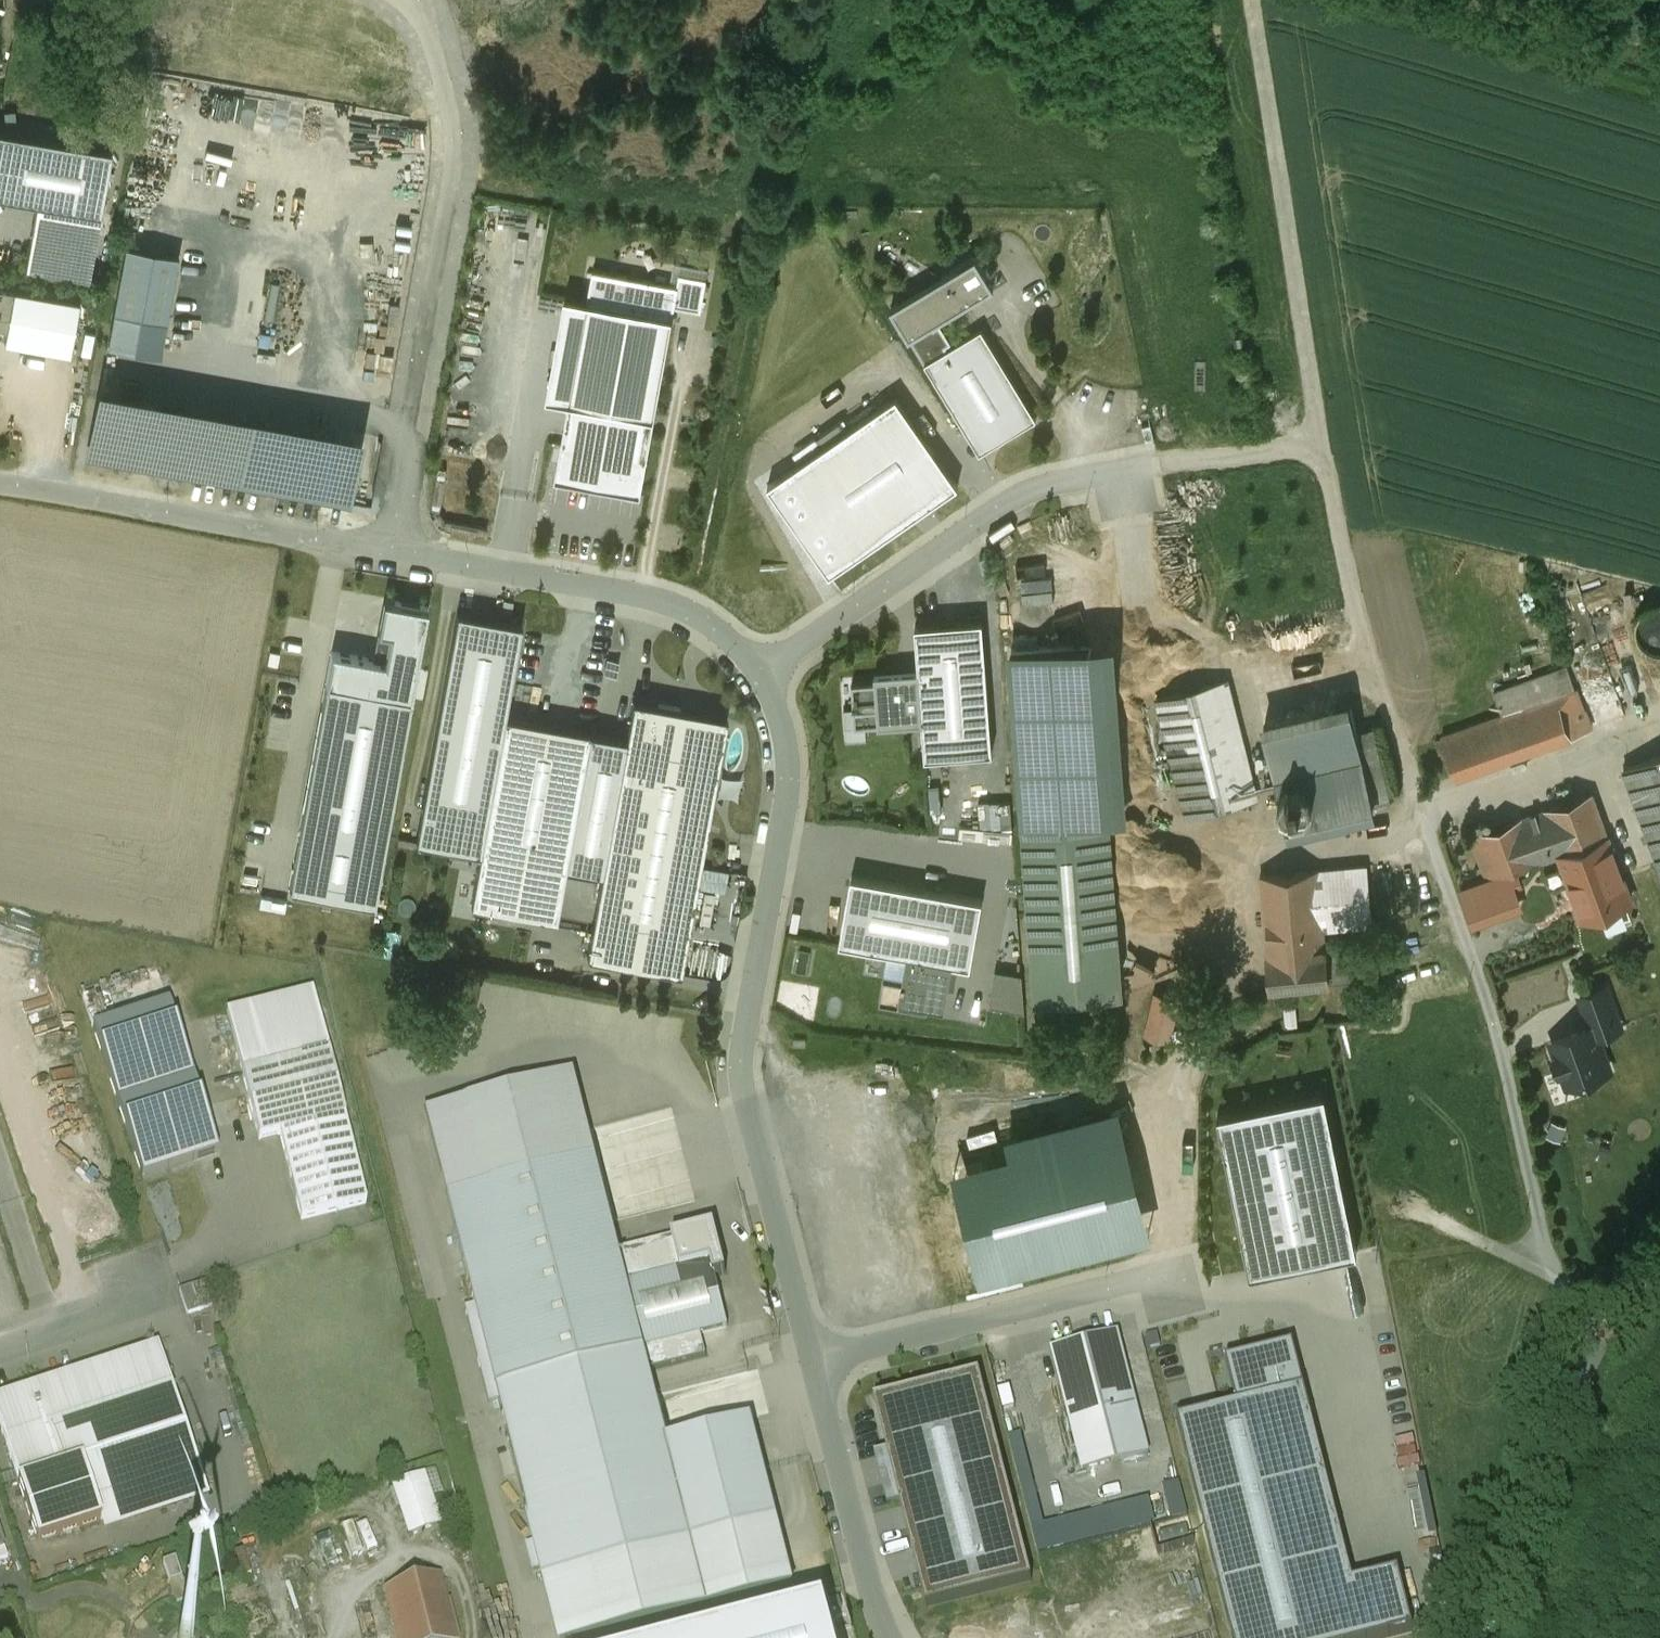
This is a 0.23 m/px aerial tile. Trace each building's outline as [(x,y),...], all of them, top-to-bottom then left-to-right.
[(0,129),(0,195),(36,202),(100,213),(112,149),(0,129)] [(100,213),(36,202),(24,267),(88,279),(100,213)] [(177,250),(124,240),(113,308),(166,316),(177,250)] [(976,255),(891,306),(910,336),(933,322),(995,285),(976,255)] [(576,302),(555,407),(578,412),(564,479),(649,496),(690,292),(599,274),(593,305),(576,302)] [(13,289),(12,292),(6,330),(4,341),(70,353),(79,301),(13,289)] [(0,290),(0,329),(6,330),(12,292),(0,290)] [(166,316),(113,308),(108,338),(161,346),(166,316)] [(933,322),(910,336),(925,362),(949,348),(933,322)] [(949,348),(925,362),(980,453),(1037,418),(982,328),(949,348)] [(371,425),(103,379),(90,459),(357,505),(371,425)] [(956,490),(891,403),(768,495),(832,581),(956,490)] [(385,660),(332,651),(290,887),(375,903),(428,607),(384,599),(378,630),(390,632),(385,660)] [(1658,600),(1642,606),(1633,621),(1635,638),(1645,649),(1659,653),(1659,601),(1658,600)] [(928,758),(994,753),(982,610),(916,615),(920,670),(924,716),(928,758)] [(522,624),(458,612),(416,841),(480,853),(505,715),(522,624)] [(1092,642),(1011,648),(1024,821),(1026,821),(1026,819),(1104,814),(1092,643),(1092,642)] [(1115,642),(1092,643),(1104,814),(1127,812),(1115,642)] [(1490,688),(1499,715),(1573,689),(1563,663),(1490,688)] [(920,670),(854,676),(859,723),(924,716),(920,670)] [(1226,678),(1155,693),(1181,813),(1252,798),(1226,678)] [(1499,715),(1443,735),(1455,775),(1587,728),(1573,689),(1499,715)] [(1348,699),(1262,720),(1290,832),(1376,811),(1373,802),(1355,731),(1348,699)] [(728,716),(633,700),(626,738),(602,874),(588,955),(681,972),(728,716)] [(591,731),(505,715),(480,853),(472,903),(557,919),(566,868),(591,731)] [(626,738),(591,731),(566,868),(602,874),(626,738)] [(1622,764),(1659,866),(1659,750),(1622,764)] [(1556,843),(1604,827),(1592,789),(1524,814),(1539,860),(1560,853),(1556,843)] [(1488,876),(1539,860),(1524,814),(1472,832),(1488,876)] [(1024,821),(1022,821),(1035,997),(1121,990),(1108,815),(1026,821),(1024,821)] [(1604,827),(1556,843),(1560,853),(1582,916),(1629,899),(1604,827)] [(1366,864),(1258,871),(1264,950),(1322,949),(1322,937),(1322,925),(1370,924),(1366,864)] [(971,965),(983,899),(853,875),(841,941),(908,954),(954,962),(971,965)] [(398,929),(385,927),(380,952),(393,955),(398,929)] [(1349,937),(1322,937),(1322,949),(1264,950),(1267,987),(1350,982),(1349,937)] [(954,962),(908,954),(899,1006),(927,1011),(929,1004),(946,1007),(954,962)] [(1022,975),(996,970),(989,1006),(1025,1013),(1022,975)] [(1594,1027),(1597,1037),(1623,1027),(1607,984),(1577,995),(1589,1029),(1594,1027)] [(311,988),(224,1009),(258,1139),(278,1134),(343,1118),(311,988)] [(1180,995),(1154,989),(1143,1032),(1168,1038),(1180,995)] [(169,1002),(91,1026),(140,1177),(217,1153),(169,1002)] [(1589,1029),(1553,1042),(1568,1084),(1609,1070),(1597,1037),(1594,1027),(1589,1029)] [(426,1116),(444,1191),(592,1152),(573,1079),(426,1116)] [(1322,1095),(1219,1119),(1253,1268),(1356,1244),(1322,1095)] [(1150,1231),(1119,1105),(1008,1133),(1013,1150),(953,1165),(980,1273),(1150,1231)] [(343,1118),(278,1134),(299,1220),(364,1205),(343,1118)] [(592,1152),(444,1191),(494,1386),(645,1353),(618,1251),(592,1152)] [(713,1229),(671,1239),(679,1271),(711,1264),(714,1277),(724,1275),(713,1229)] [(671,1239),(618,1251),(645,1353),(727,1327),(714,1277),(711,1264),(679,1271),(671,1239)] [(202,1278),(176,1287),(183,1313),(210,1306),(202,1278)] [(1115,1340),(1051,1358),(1084,1476),(1148,1458),(1115,1340)] [(0,1394),(0,1430),(35,1538),(100,1517),(104,1528),(206,1495),(157,1343),(0,1394)] [(1226,1366),(1238,1410),(1284,1398),(1284,1399),(1305,1393),(1293,1349),(1226,1366)] [(645,1353),(497,1389),(557,1632),(793,1575),(755,1419),(667,1441),(645,1353)] [(982,1367),(875,1392),(924,1602),(1031,1577),(982,1367)] [(1284,1399),(1345,1637),(1393,1637),(1414,1633),(1399,1574),(1353,1586),(1305,1393),(1284,1399)] [(1178,1425),(1232,1637),(1345,1637),(1284,1399),(1284,1398),(1238,1410),(1178,1425)] [(422,1474),(392,1484),(404,1520),(433,1511),(422,1474)] [(169,1561),(180,1602),(194,1598),(183,1557),(169,1561)] [(383,1587),(396,1637),(453,1637),(437,1574),(383,1587)] [(827,1605),(703,1637),(836,1637),(827,1605)]
